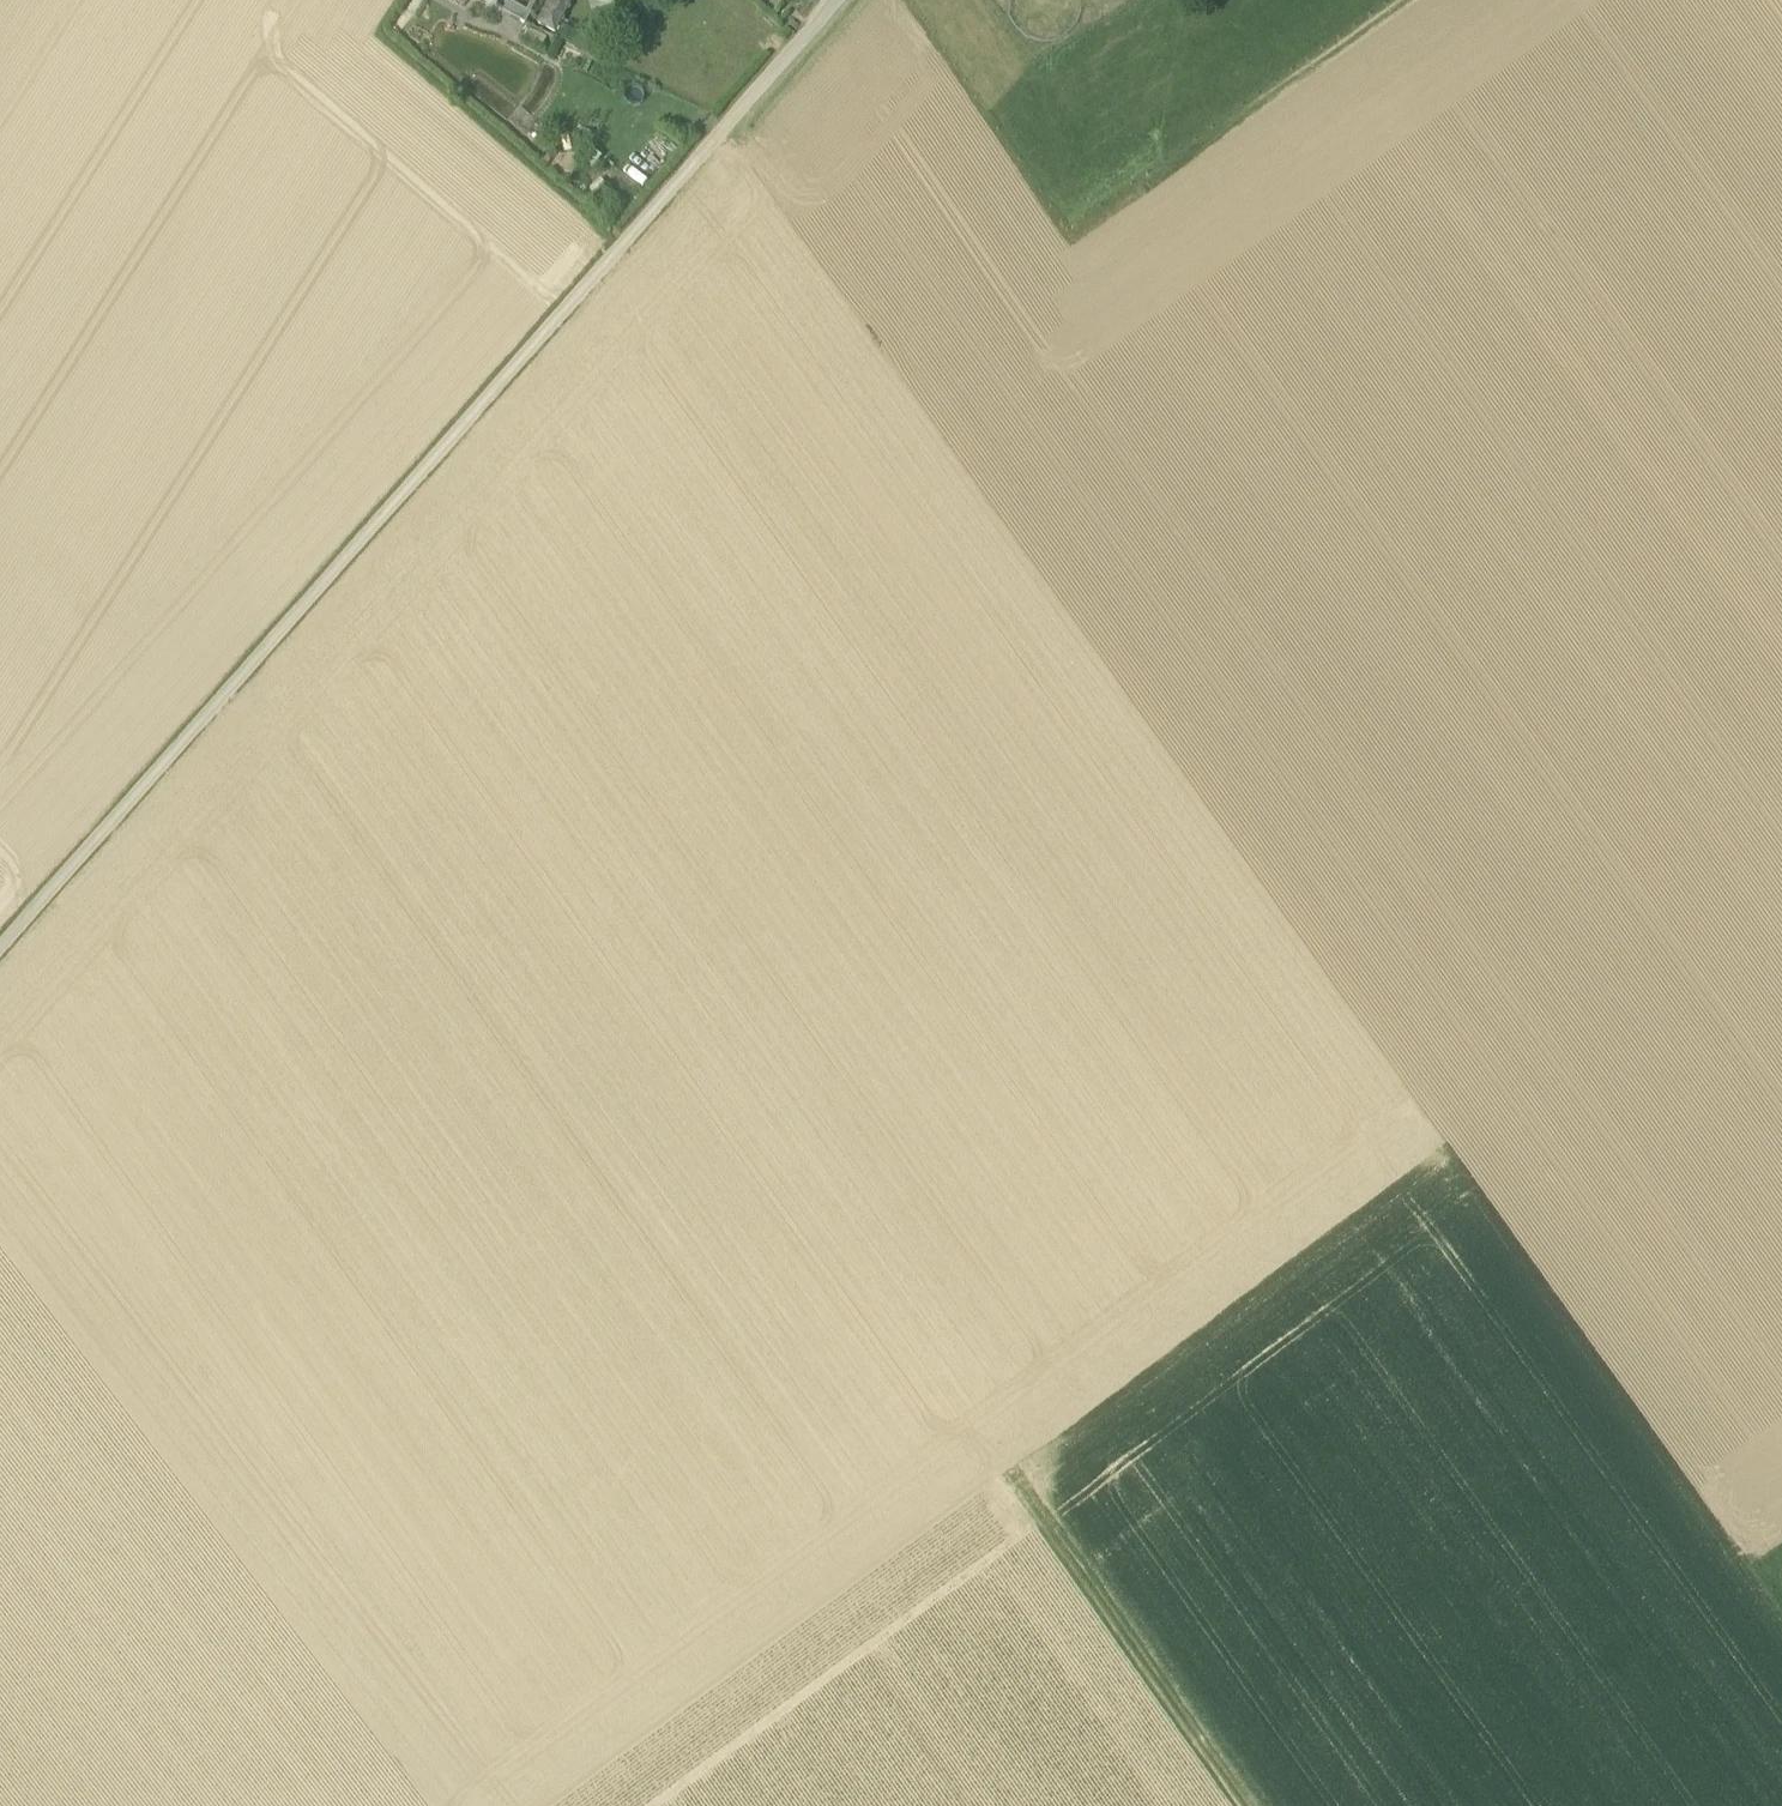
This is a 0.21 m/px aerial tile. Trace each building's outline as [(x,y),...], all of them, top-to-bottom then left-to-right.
[(498,9),(503,0),(481,0),(498,9)] [(527,12),(532,15),(540,0),(533,0),(527,12)] [(540,27),(557,35),(573,0),(553,0),(540,27)] [(527,27),(532,15),(527,12),(510,2),(503,13),(527,27)]
